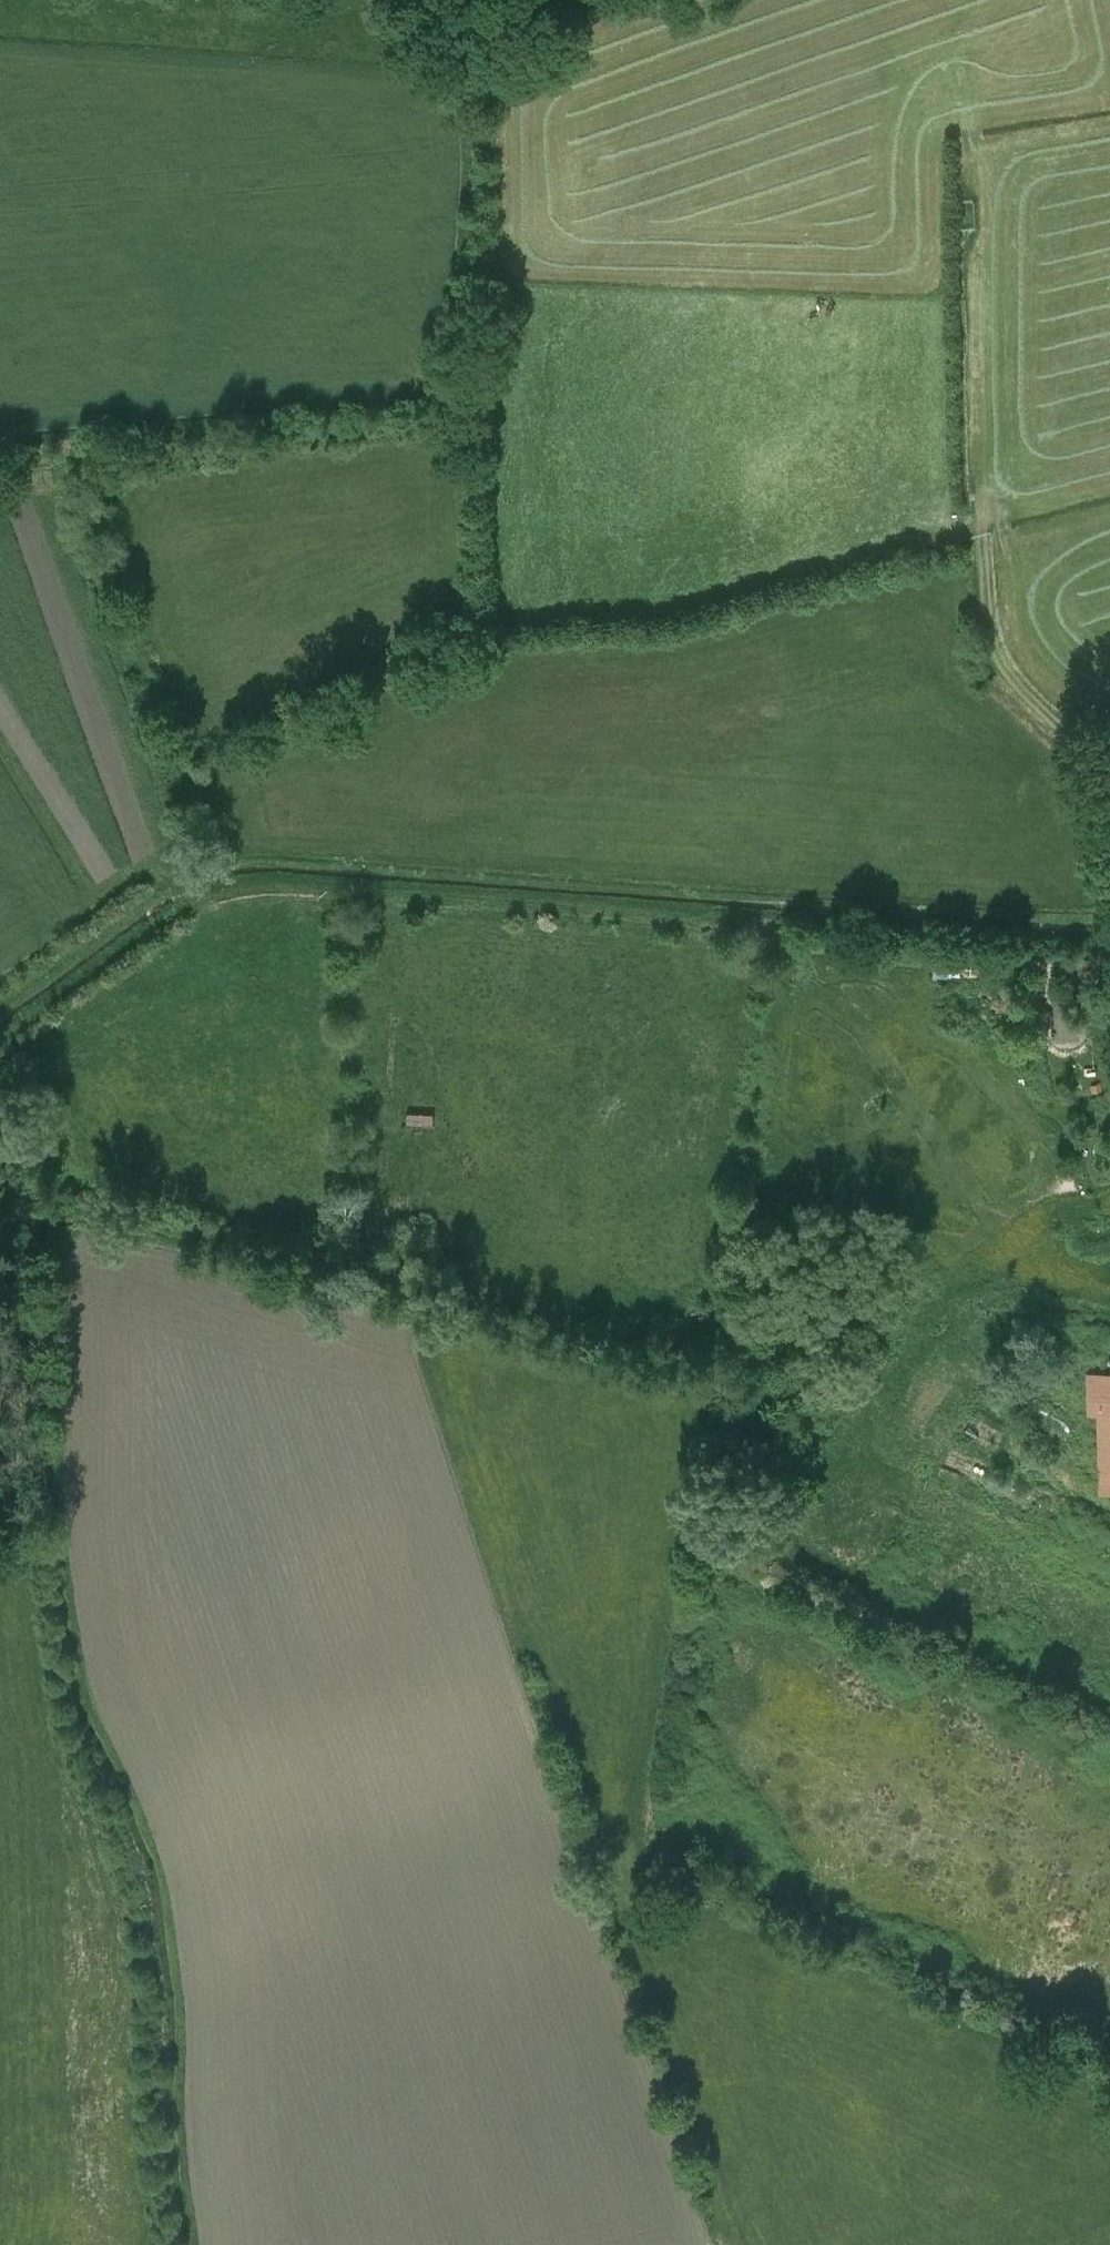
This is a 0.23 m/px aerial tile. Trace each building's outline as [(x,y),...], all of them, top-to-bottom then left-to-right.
[(1053,996),(1055,1040),(1081,1039),(1079,995),(1053,996)] [(411,1110),(410,1121),(438,1122),(438,1111),(411,1110)] [(1097,1412),(1099,1490),(1109,1490),(1109,1371),(1087,1371),(1088,1413),(1097,1412)]
